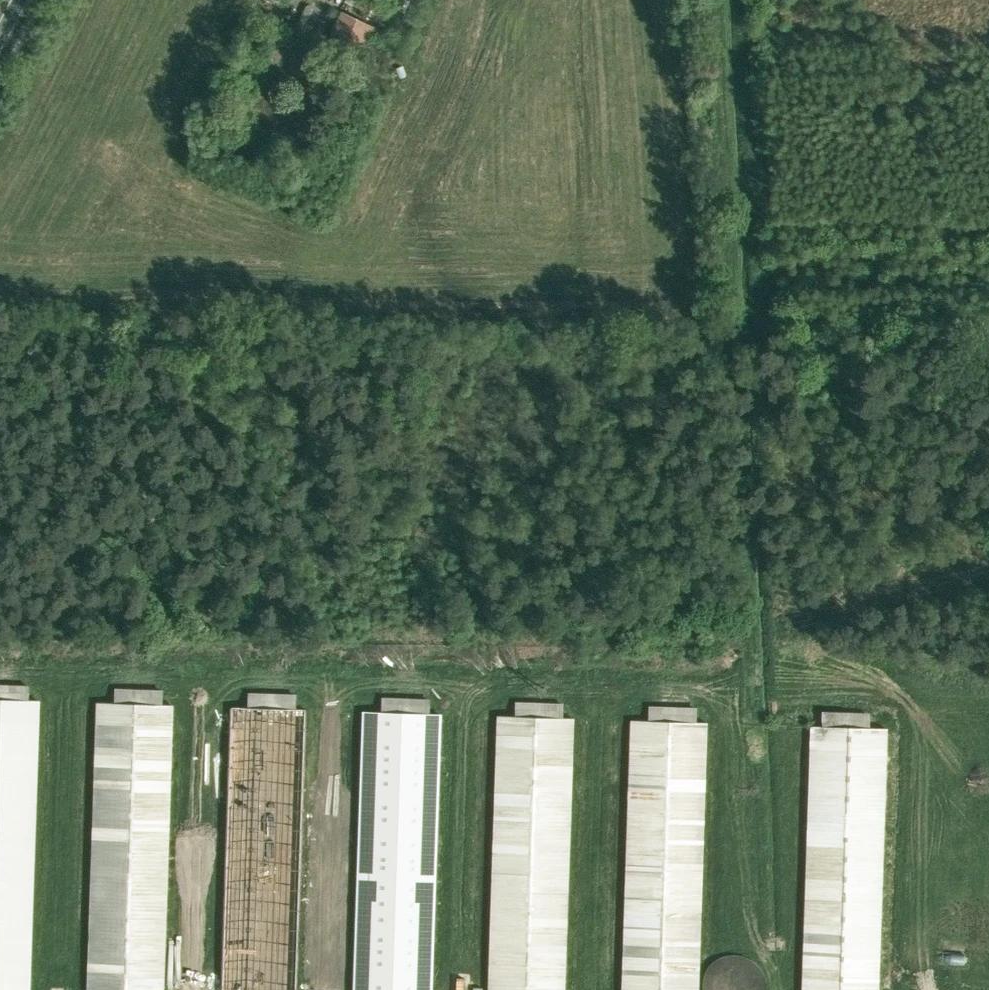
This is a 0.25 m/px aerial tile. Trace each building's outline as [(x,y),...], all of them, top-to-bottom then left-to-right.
[(374,27),(354,18),(342,42),(363,52),(374,27)] [(0,683),(0,989),(28,989),(38,685),(0,683)] [(93,685),(83,982),(75,982),(75,989),(161,989),(171,688),(93,685)] [(229,690),(218,987),(211,987),(211,989),(297,989),(307,693),(229,690)] [(360,693),(350,989),(428,989),(438,696),(360,693)] [(495,697),(484,989),(563,989),(573,700),(495,697)] [(629,704),(619,989),(697,989),(707,707),(629,704)] [(810,709),(800,989),(879,989),(889,712),(810,709)]
